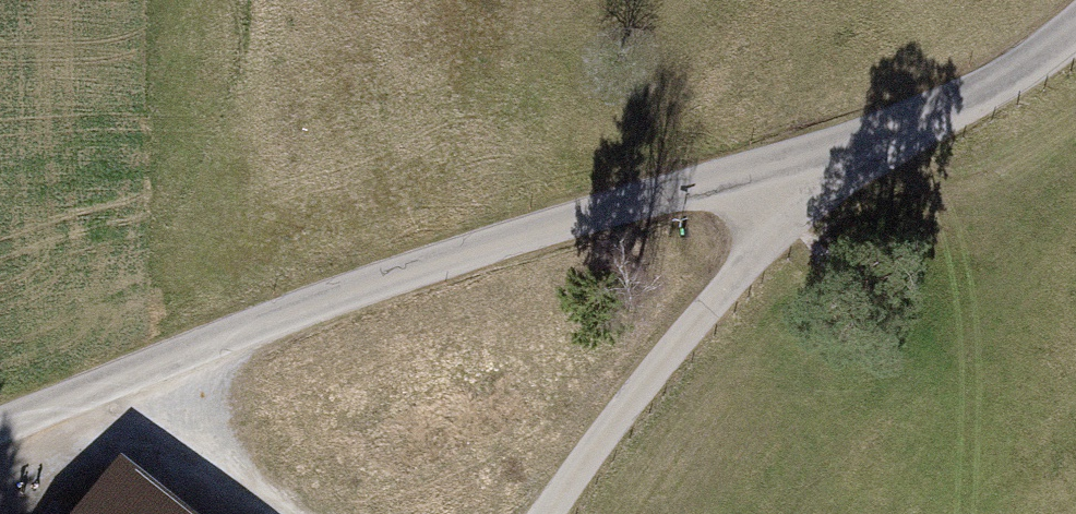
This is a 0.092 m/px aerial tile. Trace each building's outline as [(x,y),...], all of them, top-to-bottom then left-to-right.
[(110,491),(92,513),(139,513),(110,491)]
